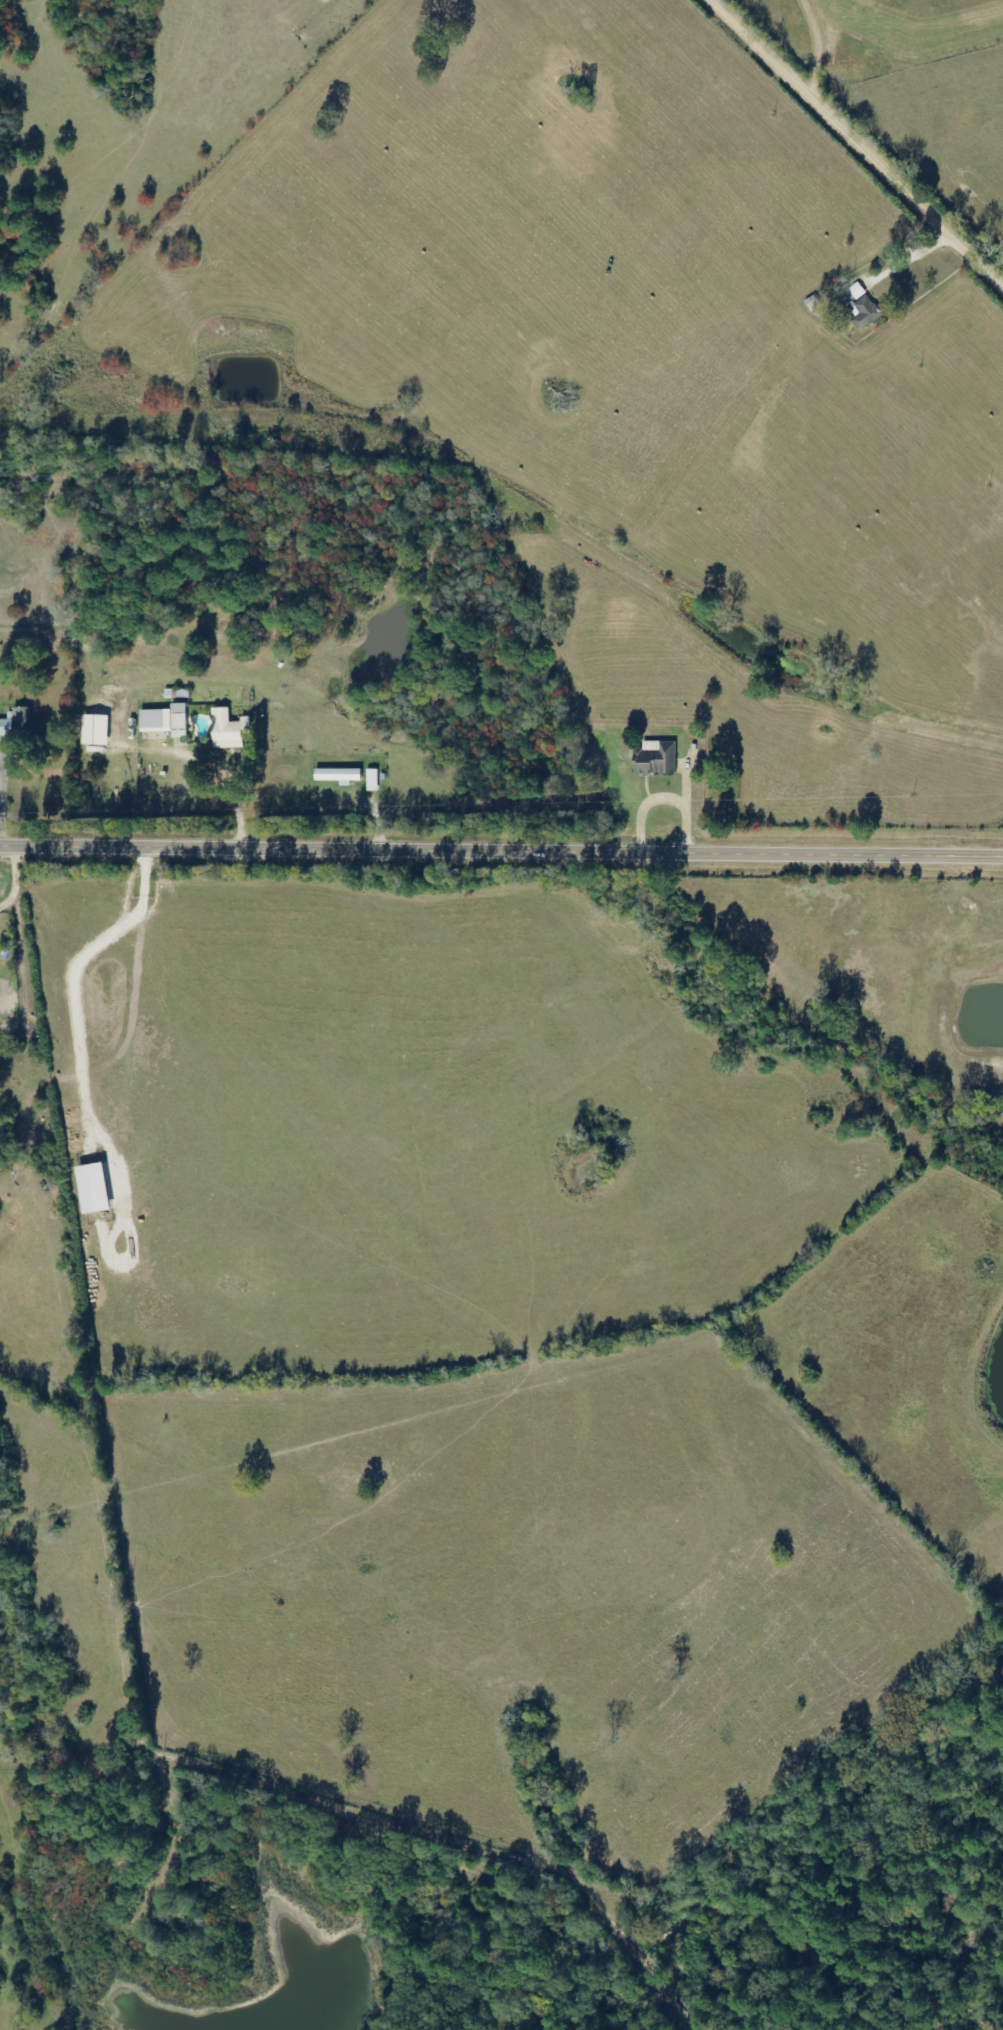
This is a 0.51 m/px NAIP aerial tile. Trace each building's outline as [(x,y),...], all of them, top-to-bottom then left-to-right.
[(858,300),(867,294),(860,282),(850,289),(858,300)] [(859,331),(883,319),(871,295),(855,304),(861,316),(853,320),(859,331)] [(142,710),(142,732),(173,731),(173,739),(188,738),(188,724),(187,703),(172,703),(172,710),(142,710)] [(213,708),(214,749),(245,748),(244,734),(253,734),(252,717),(242,717),(242,722),(231,722),(230,708),(213,708)] [(49,735),(49,718),(32,719),(31,709),(9,709),(9,719),(0,720),(0,736),(49,735)] [(83,744),(110,745),(110,716),(84,715),(83,744)] [(676,775),(677,742),(645,741),(644,749),(636,749),(636,774),(676,775)] [(316,780),(341,781),(341,786),(351,786),(351,781),(363,781),(363,769),(317,769),(316,780)] [(379,770),(368,770),(368,791),(380,791),(379,770)] [(79,1168),(86,1215),(114,1211),(106,1163),(79,1168)]
